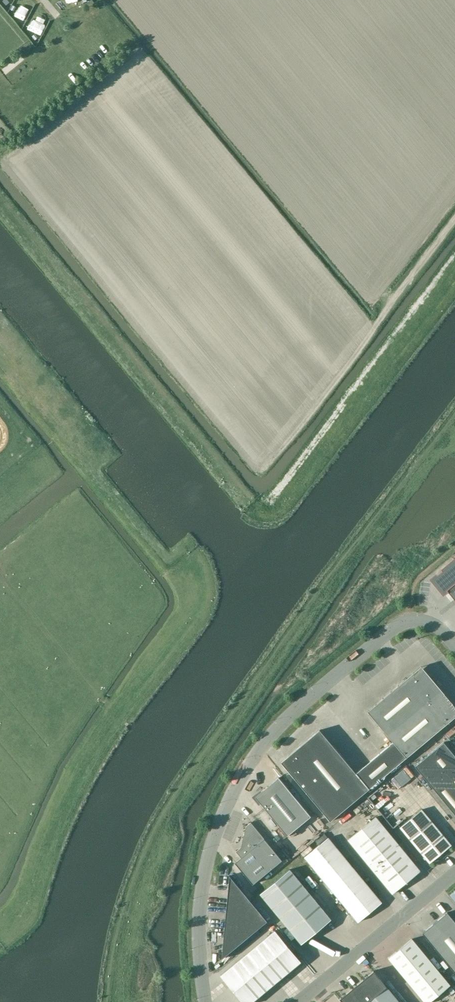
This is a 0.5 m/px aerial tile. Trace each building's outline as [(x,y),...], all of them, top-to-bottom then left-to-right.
[(432,579),(443,593),(447,590),(454,600),(454,560),(432,579)] [(454,717),(454,707),(421,666),(367,712),(393,742),(356,773),(319,730),(281,763),(330,821),(454,717)] [(454,769),(454,756),(443,742),(415,766),(454,815),(454,769)] [(311,817),(279,778),(278,778),(254,797),(287,836),(311,817)] [(451,845),(422,810),(400,828),(429,863),(451,845)] [(392,894),(420,871),(376,817),(348,840),(392,894)] [(252,885),(282,861),(250,823),(247,826),(246,827),(245,828),(241,847),(240,847),(240,848),(236,852),(241,858),(235,863),(252,885)] [(320,835),(311,841),(314,846),(323,839),(320,835)] [(358,922),(381,903),(328,838),(304,857),(358,922)] [(331,920),(289,870),(260,894),(301,944),(331,920)] [(249,936),(267,922),(229,876),(223,934),(237,923),(249,936)] [(454,891),(447,898),(454,907),(454,893),(454,891)] [(454,956),(454,922),(447,912),(422,933),(447,963),(454,956)] [(221,959),(249,936),(237,923),(223,934),(221,959)] [(328,927),(337,938),(341,934),(332,923),(328,927)] [(300,962),(275,931),(220,976),(242,1001),(252,1001),(300,962)] [(424,1001),(430,1001),(450,986),(412,939),(388,959),(424,1001)] [(306,953),(301,957),(310,969),(315,965),(306,953)] [(447,963),(454,973),(454,956),(447,963)] [(339,999),(342,1001),(368,1001),(386,987),(373,971),(339,999)] [(386,987),(368,1001),(398,1001),(386,987)]
